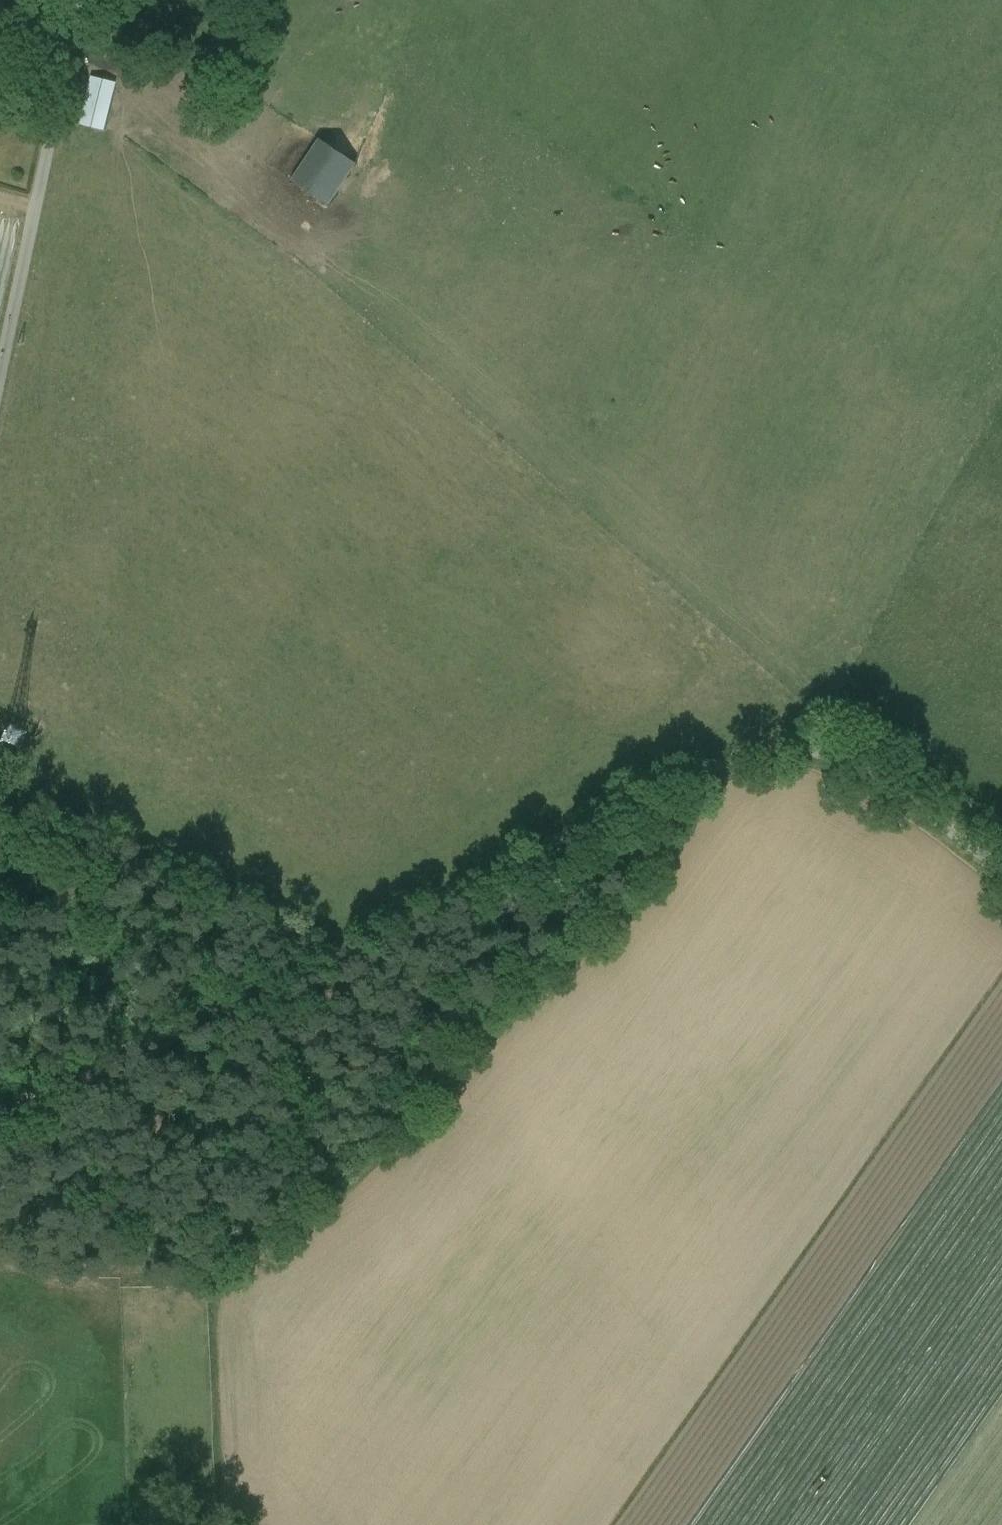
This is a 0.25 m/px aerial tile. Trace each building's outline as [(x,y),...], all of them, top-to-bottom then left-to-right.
[(115,83),(91,77),(80,123),(103,129),(115,83)] [(356,163),(319,139),(291,180),(328,205),(356,163)]
